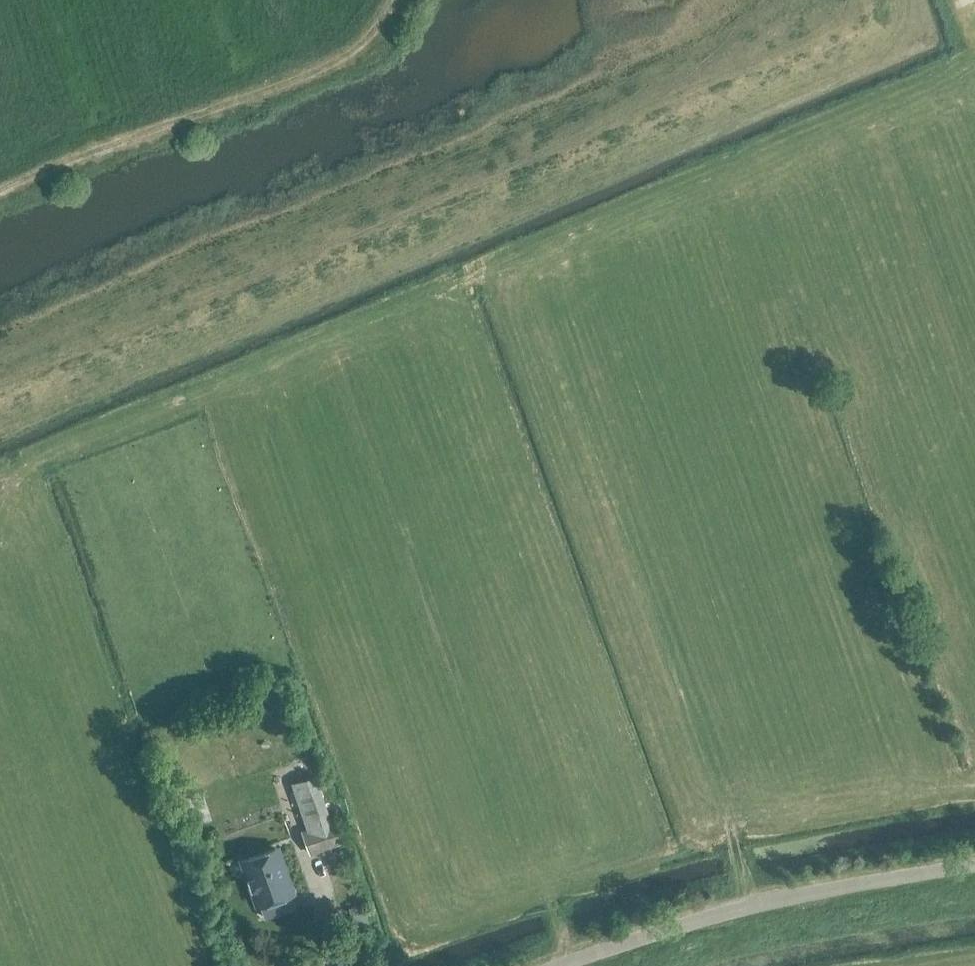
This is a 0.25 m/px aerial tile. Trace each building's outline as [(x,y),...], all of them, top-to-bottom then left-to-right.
[(340,844),(331,819),(328,820),(313,774),(288,782),(304,829),(299,831),(307,855),(340,844)] [(258,902),(290,891),(275,847),(243,858),(258,902)]
